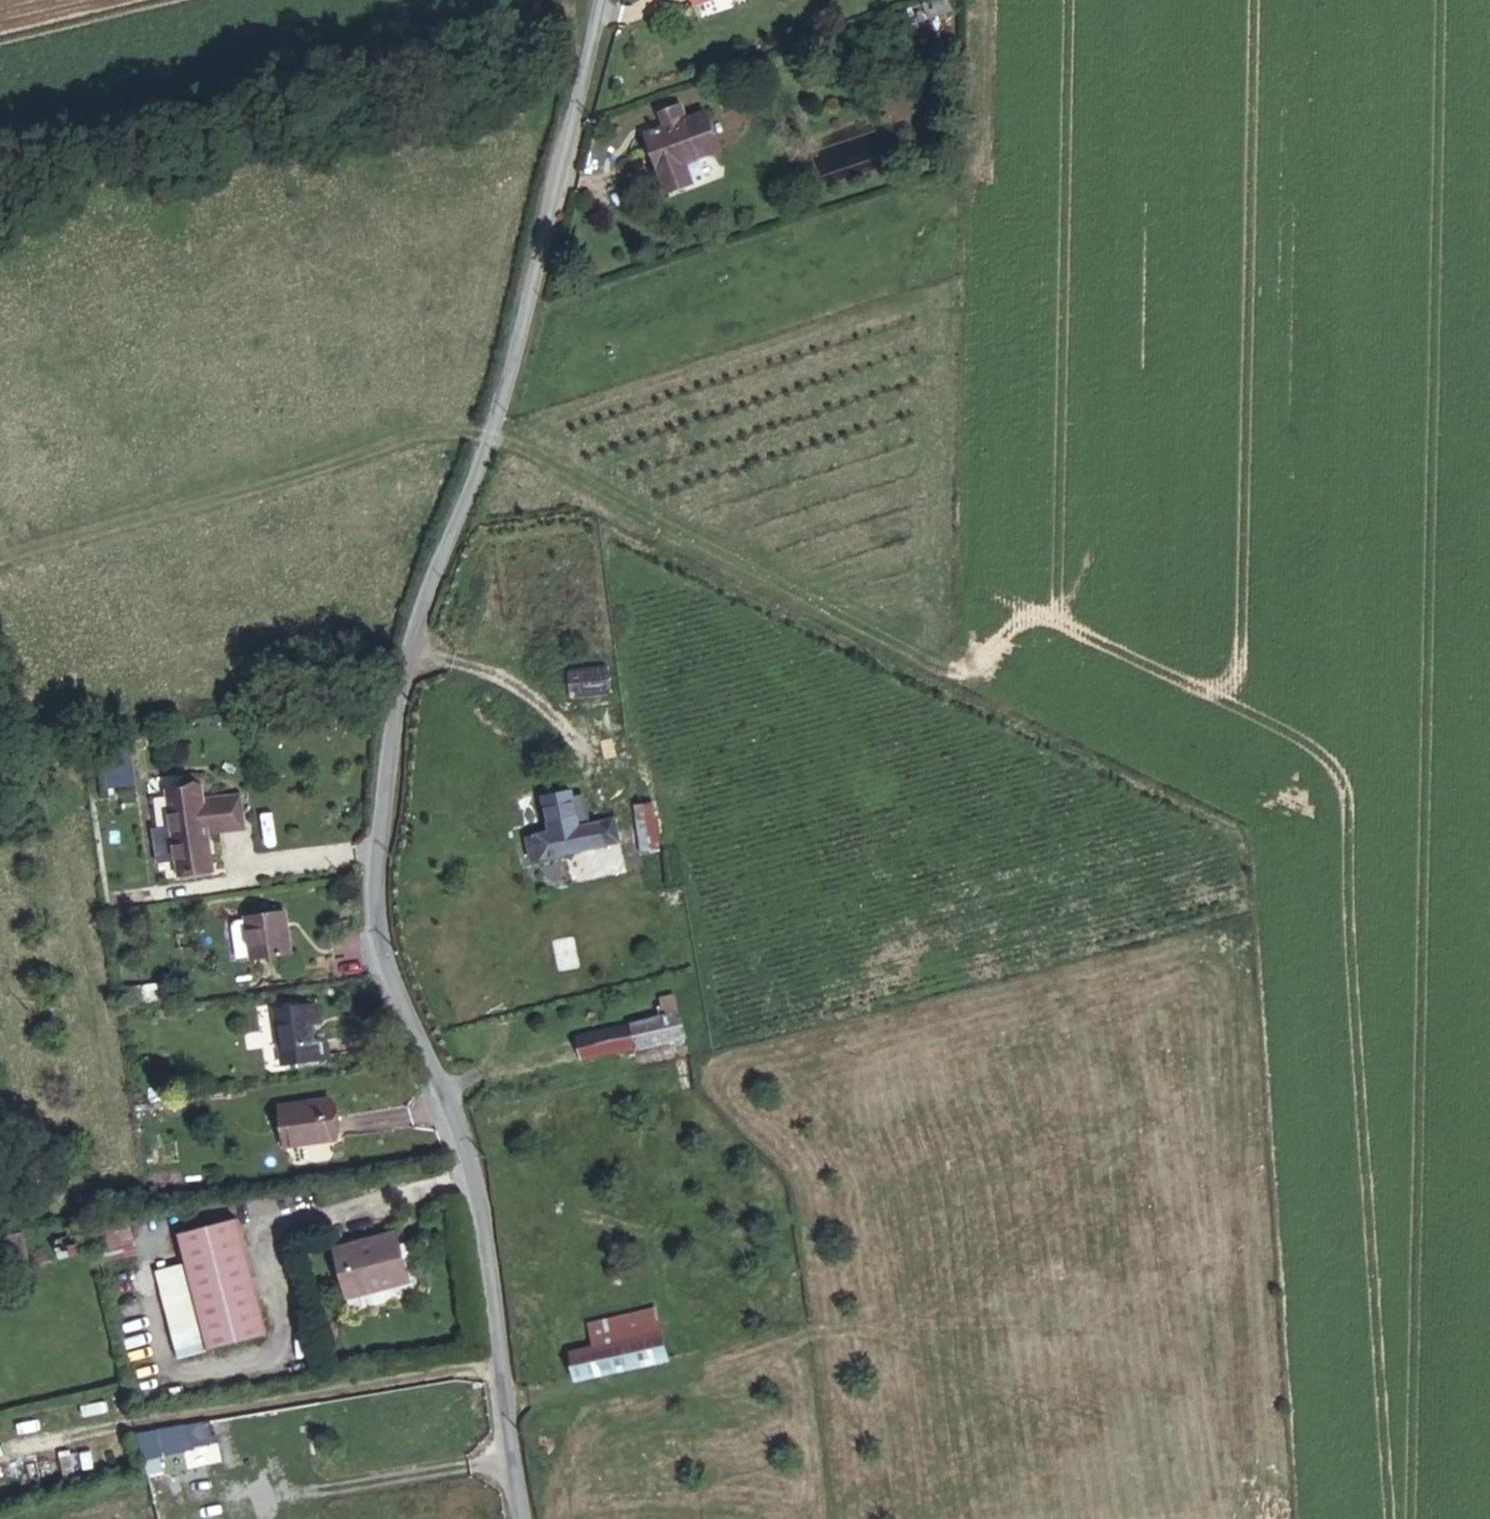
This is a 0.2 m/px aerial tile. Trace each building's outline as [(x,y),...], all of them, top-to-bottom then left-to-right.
[(670,105),(664,107),(668,122),(675,120),(670,105)] [(651,189),(677,182),(672,164),(707,154),(694,114),(675,120),(668,122),(664,107),(649,111),(653,126),(634,132),(651,189)] [(190,859),(185,829),(180,790),(174,748),(140,752),(155,863),(190,859)] [(180,790),(185,829),(221,825),(217,787),(180,790)] [(648,814),(629,818),(639,872),(659,867),(648,814)] [(564,845),(527,852),(530,877),(612,863),(607,838),(582,844),(580,832),(563,835),(564,845)] [(276,908),(234,917),(245,960),(286,951),(276,908)] [(559,955),(542,960),(545,986),(565,982),(559,955)] [(315,1001),(273,1004),(278,1055),(319,1052),(318,1034),(309,1034),(308,1018),(316,1017),(315,1001)] [(661,1028),(565,1053),(569,1076),(665,1048),(661,1028)] [(331,1096),(278,1103),(283,1141),(336,1134),(331,1096)] [(131,1266),(119,1211),(88,1218),(100,1273),(131,1266)] [(260,1337),(235,1217),(174,1230),(181,1259),(199,1349),(260,1337)] [(0,1235),(0,1263),(18,1260),(14,1233),(0,1235)] [(409,1288),(398,1238),(334,1252),(344,1302),(409,1288)] [(199,1349),(181,1259),(151,1265),(169,1355),(199,1349)] [(409,1288),(344,1302),(347,1316),(412,1302),(409,1288)] [(652,1353),(582,1363),(585,1385),(656,1372),(652,1353)]
